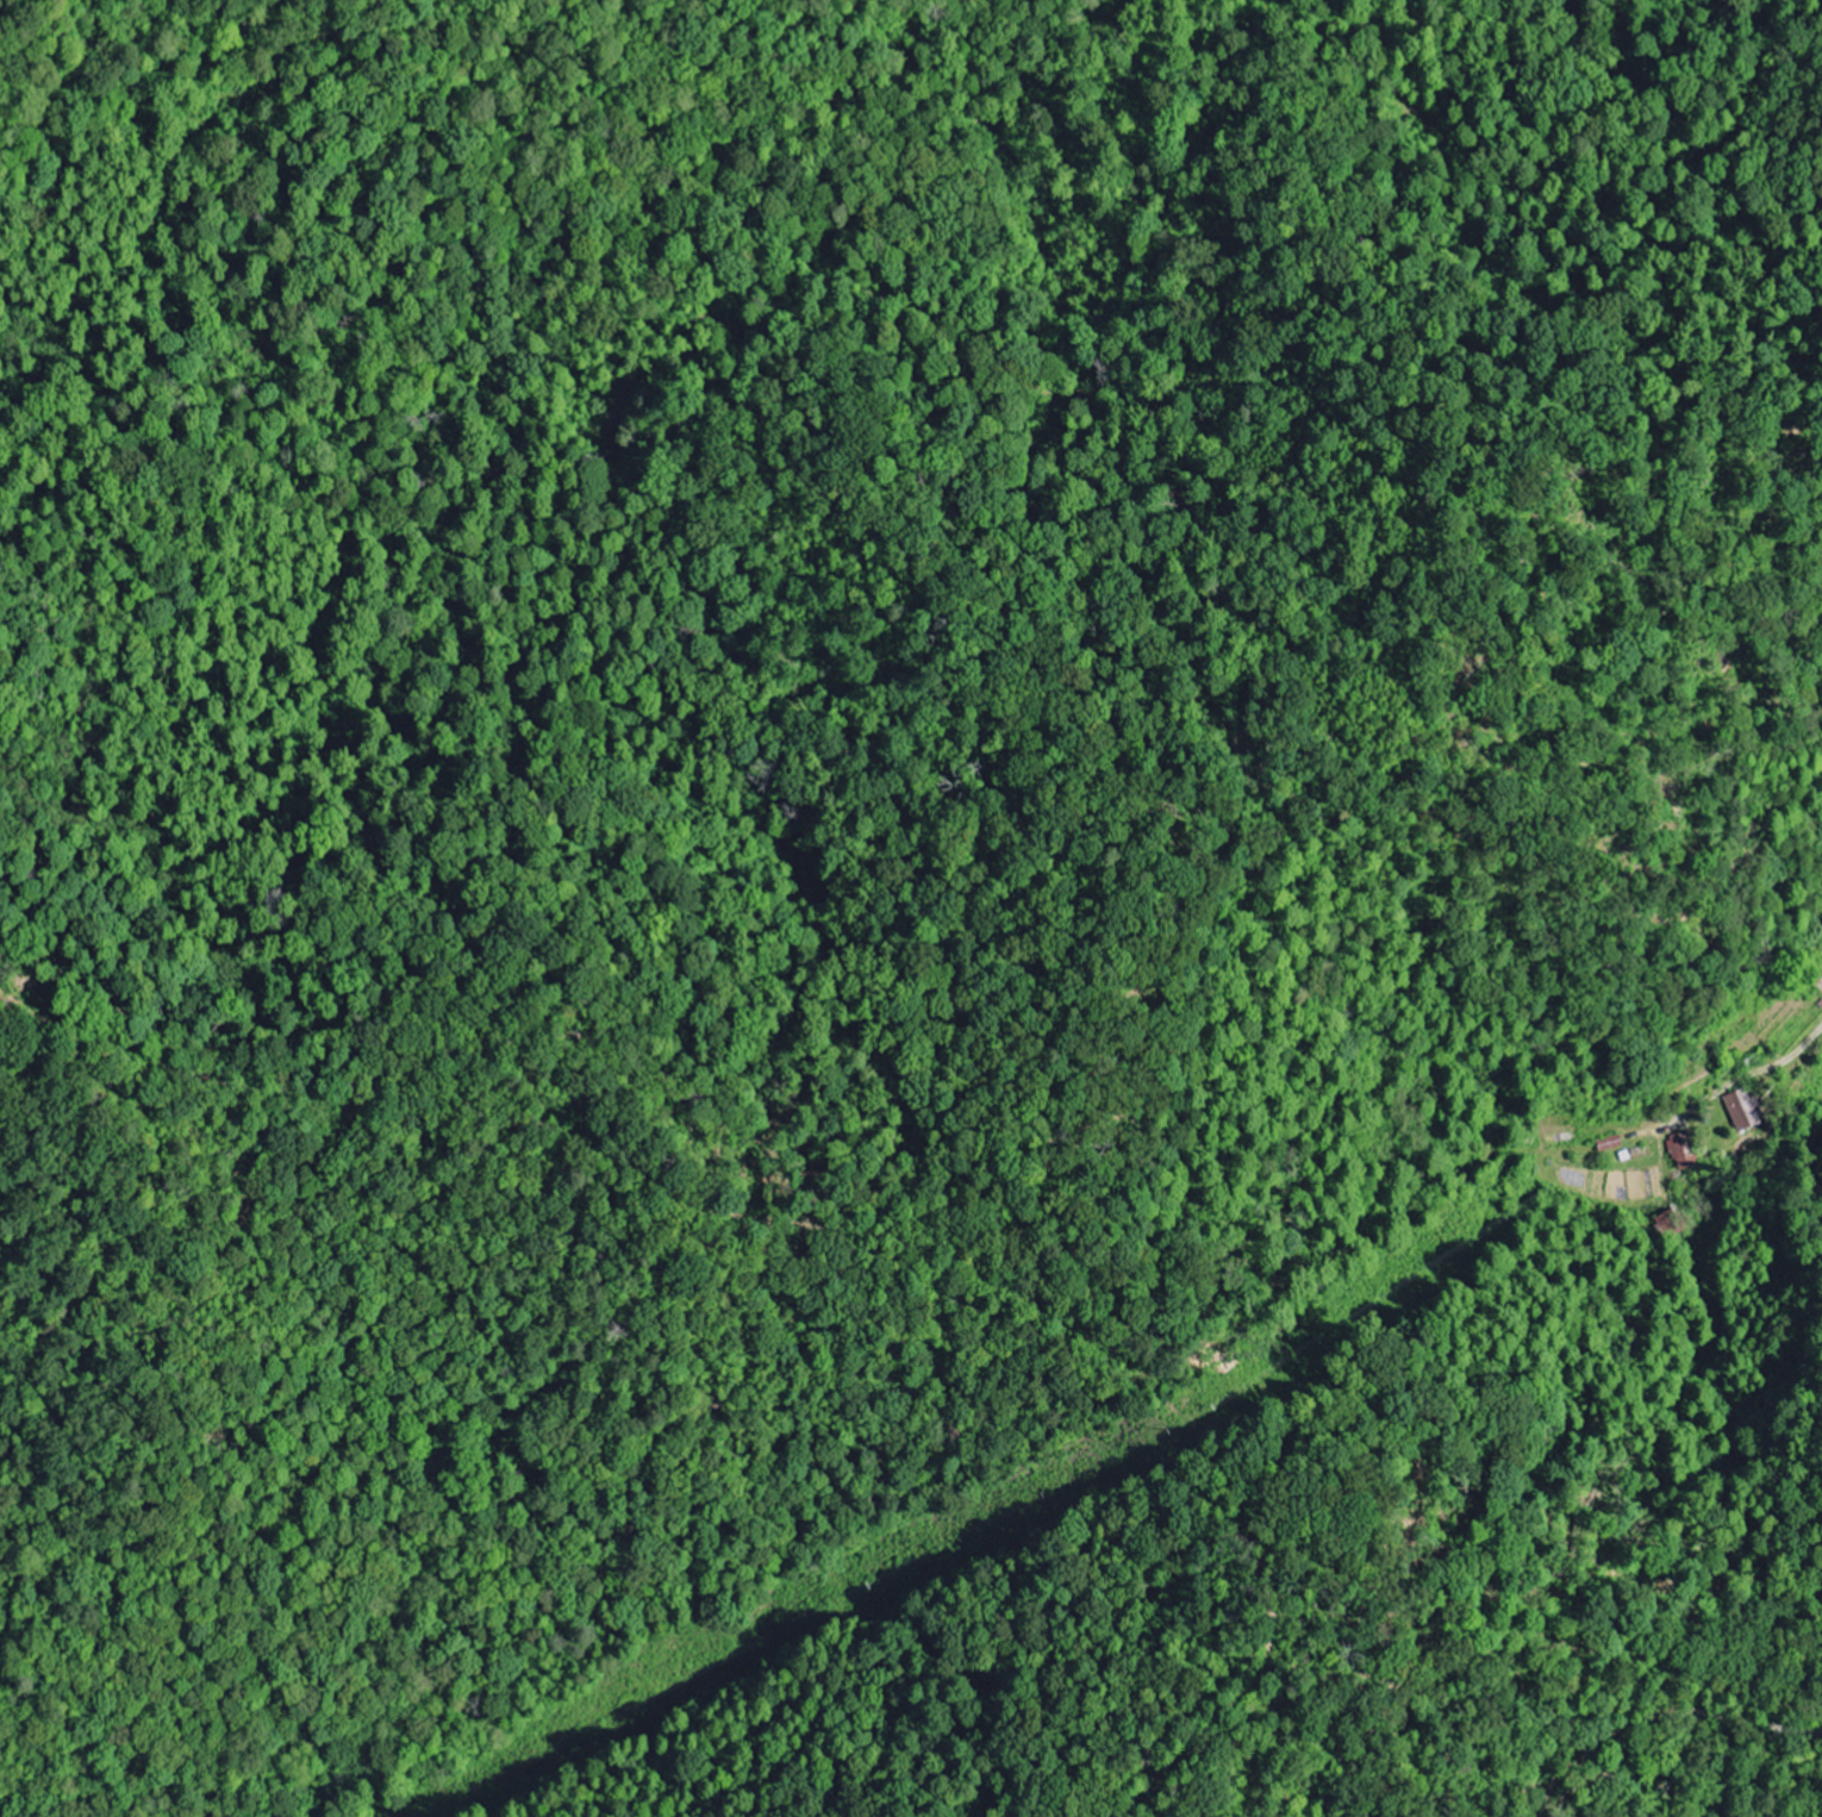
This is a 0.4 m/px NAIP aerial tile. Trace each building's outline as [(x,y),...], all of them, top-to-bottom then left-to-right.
[(1761,1119),(1747,1088),(1723,1099),(1738,1130),(1761,1119)] [(1698,1168),(1691,1133),(1670,1138),(1677,1172),(1698,1168)]
